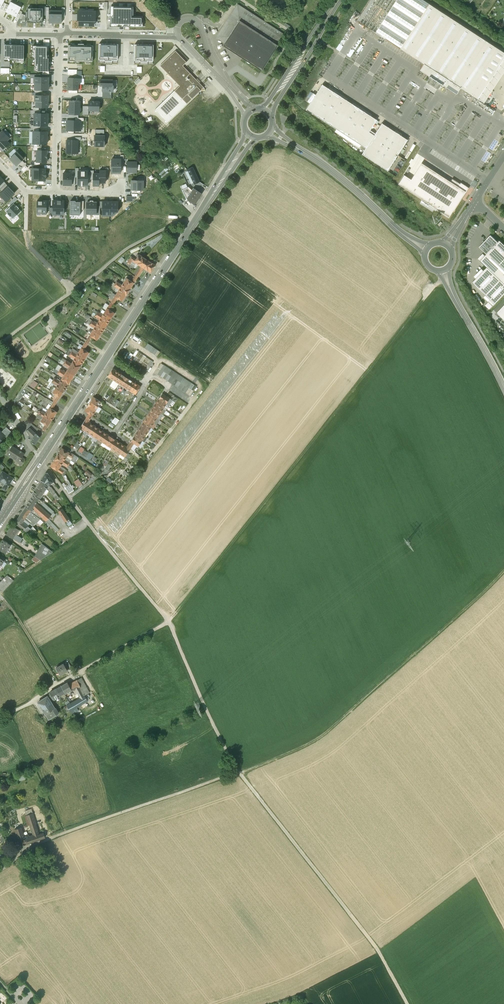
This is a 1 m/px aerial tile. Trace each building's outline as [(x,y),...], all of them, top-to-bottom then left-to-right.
[(428,4),(423,0),(369,0),(356,20),(399,48),(428,4)] [(11,14),(16,4),(11,2),(8,6),(5,12),(11,14)] [(8,6),(3,4),(0,9),(5,12),(8,6)] [(21,7),(16,4),(11,14),(16,17),(19,12),(21,7)] [(285,35),(237,4),(225,23),(226,24),(217,37),(225,42),(223,45),(261,71),(285,35)] [(399,48),(423,64),(419,70),(432,78),(440,84),(456,94),(460,88),(478,99),(503,59),(503,53),(428,4),(399,48)] [(133,7),(110,6),(110,26),(142,27),(143,17),(133,16),(133,7)] [(27,22),(36,22),(36,8),(27,8),(27,12),(26,12),(26,15),(26,17),(27,17),(27,22)] [(95,11),(78,11),(78,21),(79,21),(79,25),(83,25),(83,26),(90,26),(90,25),(94,25),(94,21),(95,21),(95,11)] [(17,44),(4,44),(4,58),(10,58),(10,59),(17,60),(17,61),(24,61),(24,45),(17,45),(17,44)] [(78,45),(68,45),(68,61),(92,62),(93,45),(84,45),(84,44),(78,44),(78,45)] [(118,44),(99,44),(98,60),(104,60),(104,61),(112,61),(112,60),(117,60),(118,44)] [(153,45),(134,44),(134,60),(139,60),(139,61),(148,62),(148,61),(153,61),(153,45)] [(40,46),(32,46),(32,52),(34,52),(34,58),(34,66),(35,66),(35,71),(48,71),(49,55),(47,55),(47,51),(48,51),(48,46),(40,45),(40,46)] [(186,62),(175,51),(160,66),(181,87),(179,89),(177,88),(155,109),(167,122),(204,87),(183,66),(186,62)] [(478,99),(483,103),(503,71),(503,59),(478,99)] [(112,80),(100,80),(100,86),(102,86),(102,91),(111,91),(113,91),(113,85),(112,85),(112,80)] [(377,120),(322,84),(318,91),(306,109),(365,148),(362,154),(387,171),(403,146),(404,146),(407,140),(382,123),(374,135),(369,132),(377,120)] [(80,101),(69,101),(69,114),(79,115),(80,101)] [(92,101),(89,101),(89,106),(88,110),(99,110),(99,101),(95,101),(92,101)] [(75,121),(67,120),(66,130),(68,130),(74,131),(80,131),(81,121),(75,121)] [(2,151),(10,144),(7,141),(10,138),(2,131),(0,133),(0,149),(2,151)] [(47,132),(33,131),(33,143),(47,144),(47,132)] [(95,136),(94,136),(94,140),(94,142),(94,146),(104,146),(105,136),(104,136),(95,136)] [(78,140),(66,140),(66,154),(78,154),(78,140)] [(37,150),(36,162),(46,162),(47,151),(37,150)] [(9,158),(16,166),(17,165),(22,160),(24,159),(17,152),(9,158)] [(120,159),(111,159),(111,173),(120,173),(120,164),(120,159)] [(22,160),(17,165),(21,169),(26,165),(26,163),(24,163),(22,160)] [(127,162),(126,172),(137,172),(137,162),(127,162)] [(398,184),(448,217),(452,210),(453,211),(469,188),(460,183),(460,184),(452,178),(450,182),(421,163),(411,179),(404,175),(398,184)] [(192,167),(187,170),(194,184),(199,181),(192,167)] [(32,176),(32,180),(45,180),(45,177),(46,177),(46,172),(45,172),(45,168),(30,168),(30,176),(32,176)] [(87,171),(78,171),(78,185),(87,185),(87,171)] [(72,173),(63,173),(63,185),(71,185),(72,173)] [(139,180),(131,180),(131,190),(143,190),(143,179),(139,179),(139,180)] [(6,201),(14,193),(12,191),(10,189),(8,186),(2,192),(0,194),(0,195),(6,201)] [(192,191),(188,187),(182,190),(186,199),(187,198),(192,191)] [(193,188),(192,191),(187,198),(194,204),(201,193),(193,188)] [(11,205),(13,203),(17,199),(15,197),(9,203),(11,205)] [(38,201),(37,201),(36,213),(42,213),(42,214),(46,214),(47,208),(47,200),(40,200),(40,201),(38,201)] [(64,200),(53,200),(52,214),(63,214),(64,200)] [(80,210),(80,202),(75,202),(75,201),(70,200),(70,214),(80,215),(80,210)] [(84,201),(75,201),(75,202),(80,202),(80,210),(83,210),(84,201)] [(96,206),(96,202),(93,202),(93,201),(90,201),(90,202),(87,202),(86,214),(89,214),(89,215),(93,215),(93,214),(96,214),(96,206)] [(118,201),(110,201),(109,215),(113,215),(119,211),(119,206),(118,206),(118,201)] [(14,203),(13,203),(11,205),(5,211),(6,211),(8,213),(7,214),(10,216),(11,216),(13,218),(13,219),(21,211),(20,211),(18,208),(19,208),(16,205),(16,206),(14,203)] [(491,235),(479,247),(487,254),(498,242),(491,235)] [(500,240),(498,242),(487,254),(480,261),(487,267),(503,283),(503,244),(500,240)] [(147,260),(139,254),(136,259),(134,262),(141,266),(142,267),(147,260)] [(141,266),(136,274),(138,276),(143,268),(150,272),(155,265),(147,260),(142,267),(141,266)] [(487,267),(472,282),(486,295),(484,297),(488,302),(485,305),(489,310),(503,294),(503,283),(487,267)] [(131,281),(126,278),(123,283),(131,287),(137,278),(134,276),(131,281)] [(131,287),(123,283),(122,285),(117,282),(115,284),(128,292),(131,287)] [(128,292),(115,284),(114,286),(119,289),(118,291),(125,296),(128,292)] [(125,296),(118,291),(111,301),(114,303),(117,298),(122,301),(125,296)] [(110,303),(104,313),(111,317),(114,313),(110,310),(113,305),(110,303)] [(111,317),(104,313),(103,315),(97,312),(96,314),(108,322),(111,317)] [(108,322),(96,314),(94,316),(100,319),(98,321),(106,326),(108,322)] [(98,321),(97,324),(91,320),(91,321),(90,322),(103,331),(106,326),(98,321)] [(103,331),(90,322),(89,324),(94,328),(93,330),(100,335),(103,331)] [(100,335),(93,330),(86,340),(89,342),(92,337),(97,340),(100,335)] [(85,343),(78,352),(86,357),(89,352),(84,349),(87,344),(85,343)] [(86,357),(78,352),(77,355),(71,351),(70,353),(83,361),(86,357)] [(83,361),(70,353),(69,355),(74,359),(73,361),(80,366),(83,361)] [(80,366),(73,361),(71,363),(66,360),(64,362),(70,365),(77,370),(80,366)] [(77,370),(70,365),(64,362),(63,364),(68,368),(67,370),(74,375),(77,370)] [(112,368),(108,376),(113,380),(118,372),(112,368)] [(74,375),(67,370),(65,372),(60,369),(59,371),(64,374),(71,379),(74,375)] [(71,379),(64,374),(59,371),(57,373),(63,376),(61,379),(69,383),(71,379)] [(124,376),(118,372),(113,380),(119,383),(124,376)] [(129,379),(124,376),(119,383),(124,387),(129,379)] [(69,383),(61,379),(60,381),(54,377),(53,380),(66,388),(69,383)] [(135,383),(129,379),(124,387),(130,390),(135,383)] [(66,388),(53,380),(52,382),(57,385),(56,387),(63,392),(66,388)] [(140,386),(135,383),(130,390),(135,394),(140,386)] [(63,392),(56,387),(53,392),(57,395),(54,400),(57,402),(63,392)] [(170,398),(162,393),(158,399),(166,404),(168,406),(170,403),(168,401),(170,398)] [(101,401),(93,397),(90,401),(98,406),(101,401)] [(166,404),(158,399),(155,403),(163,408),(166,410),(168,406),(166,404)] [(53,402),(51,400),(48,404),(49,404),(48,404),(49,406),(48,407),(49,408),(47,410),(46,412),(54,416),(57,412),(52,409),(55,404),(53,402)] [(98,406),(90,401),(87,406),(95,411),(98,406)] [(127,402),(122,410),(124,412),(127,407),(128,407),(130,403),(127,402)] [(163,408),(155,403),(153,408),(160,413),(162,415),(166,410),(163,408)] [(95,411),(87,406),(84,410),(89,413),(88,415),(91,417),(95,411)] [(160,413),(153,408),(149,413),(156,418),(159,420),(161,417),(158,415),(160,413)] [(54,416),(46,412),(45,414),(40,410),(38,413),(43,417),(44,416),(51,421),(54,416)] [(51,421),(44,416),(43,417),(38,413),(36,416),(41,419),(41,418),(42,419),(41,421),(45,424),(42,429),(45,431),(51,421)] [(156,418),(149,413),(146,418),(154,423),(154,422),(156,424),(159,420),(156,418)] [(86,418),(80,427),(85,430),(90,423),(88,421),(89,420),(86,418)] [(154,423),(146,418),(143,422),(151,427),(153,428),(156,424),(154,423)] [(151,427),(143,422),(140,427),(148,432),(151,427)] [(90,423),(85,430),(89,433),(94,425),(90,423)] [(94,425),(89,433),(94,436),(98,428),(94,425)] [(12,433),(5,427),(0,432),(5,437),(7,438),(12,433)] [(148,432),(140,427),(137,431),(145,436),(148,432)] [(36,433),(30,428),(27,430),(32,439),(36,433)] [(98,428),(94,436),(98,439),(103,431),(98,428)] [(103,431),(98,439),(102,442),(107,434),(103,431)] [(145,436),(137,431),(134,435),(142,440),(144,442),(147,438),(145,436)] [(32,439),(31,441),(35,444),(39,437),(36,433),(32,439)] [(107,434),(102,442),(107,445),(112,437),(107,434)] [(142,440),(134,435),(127,446),(130,448),(134,443),(136,445),(138,446),(142,440)] [(116,440),(112,437),(107,445),(111,448),(116,440)] [(116,440),(111,448),(116,451),(121,443),(116,440)] [(121,443),(116,451),(114,453),(119,456),(120,454),(125,446),(121,443)] [(12,445),(7,453),(19,461),(22,457),(25,453),(22,451),(21,450),(20,451),(12,445)] [(125,446),(120,454),(119,456),(123,459),(130,448),(127,446),(127,447),(125,446)] [(65,449),(62,447),(59,452),(66,457),(67,455),(72,458),(74,454),(72,453),(71,453),(69,452),(65,449)] [(85,449),(82,453),(92,459),(94,454),(85,449)] [(66,457),(59,452),(56,457),(69,465),(70,463),(65,459),(66,457)] [(69,465),(56,457),(53,461),(60,466),(62,463),(67,467),(69,465)] [(60,466),(53,461),(50,466),(62,473),(64,471),(59,468),(60,466)] [(3,471),(0,475),(0,481),(5,484),(3,488),(6,490),(8,486),(9,486),(10,484),(9,484),(13,478),(3,471)] [(53,482),(48,473),(45,473),(42,478),(47,486),(53,482)] [(42,478),(32,493),(33,494),(38,498),(47,486),(42,478)] [(70,493),(75,490),(71,483),(66,486),(70,493)] [(33,494),(26,506),(31,510),(38,498),(33,494)] [(54,511),(38,498),(31,510),(37,514),(38,513),(43,517),(41,519),(44,522),(46,520),(50,525),(57,531),(59,529),(48,518),(54,511)] [(26,506),(19,516),(24,519),(31,510),(26,506)] [(73,523),(65,507),(60,510),(68,526),(73,523)] [(19,516),(15,522),(24,529),(28,526),(22,522),(24,519),(19,516)] [(13,525),(10,530),(8,529),(6,534),(15,539),(17,535),(16,534),(19,529),(13,525)] [(31,528),(28,526),(24,529),(31,535),(39,528),(38,527),(36,529),(33,526),(31,528)] [(0,545),(0,549),(6,552),(9,548),(7,547),(9,543),(3,539),(0,545)] [(21,542),(32,548),(34,544),(23,539),(21,542)] [(36,560),(38,557),(45,561),(52,549),(43,543),(33,559),(36,560)] [(0,582),(0,589),(3,591),(14,580),(7,575),(0,582)] [(64,665),(56,669),(60,676),(68,672),(64,665)] [(68,682),(61,686),(65,693),(71,689),(68,682)] [(79,683),(74,685),(80,698),(71,703),(70,702),(67,705),(70,711),(73,714),(76,712),(74,709),(88,700),(79,683)] [(61,686),(57,688),(61,695),(65,693),(61,686)] [(61,695),(57,688),(50,692),(54,699),(61,695)] [(55,708),(47,696),(38,702),(46,714),(51,711),(53,714),(57,711),(55,708)] [(33,813),(26,815),(34,836),(39,834),(36,825),(37,825),(33,813)] [(21,828),(16,830),(22,845),(28,843),(26,839),(26,838),(25,839),(21,828)] [(39,834),(34,836),(30,837),(31,842),(45,837),(44,833),(39,834)]
